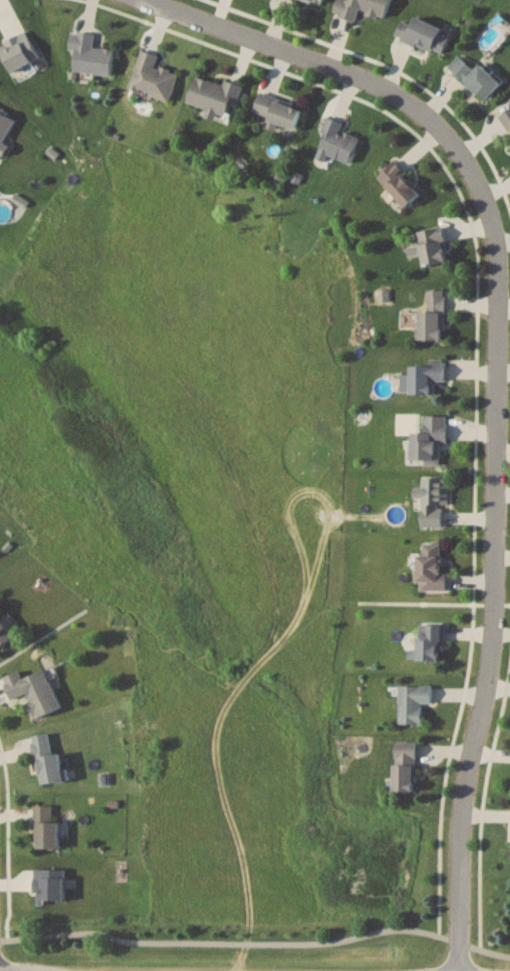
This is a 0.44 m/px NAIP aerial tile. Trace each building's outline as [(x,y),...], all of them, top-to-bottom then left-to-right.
[(390,0),(338,0),(333,13),(355,20),(359,9),(385,17),(390,0)] [(443,29),(415,15),(410,24),(402,20),(395,34),(440,56),(449,37),(441,33),(443,29)] [(114,49),(94,47),(95,33),(71,31),(69,49),(75,50),(73,70),(112,74),(114,49)] [(179,72),(156,65),(160,55),(141,49),(129,88),(170,101),(179,72)] [(474,69),(459,56),(449,67),(485,100),(501,82),(480,63),(474,69)] [(233,117),(242,87),(196,73),(187,103),(233,117)] [(302,105),(260,93),(254,115),(296,126),(302,105)] [(0,108),(0,157),(2,158),(9,145),(3,142),(16,116),(0,108)] [(500,115),(509,130),(509,109),(500,115)] [(350,163),(360,136),(342,130),(345,122),(328,116),(315,150),(350,163)] [(377,176),(405,208),(422,192),(394,161),(377,176)] [(418,231),(424,266),(449,262),(443,227),(418,231)] [(419,311),(419,340),(445,340),(445,290),(427,290),(427,311),(419,311)] [(435,394),(435,380),(446,380),(446,365),(411,365),(410,394),(435,394)] [(447,441),(447,416),(423,415),(423,431),(412,431),(412,463),(440,463),(440,441),(447,441)] [(421,499),(421,526),(446,526),(446,477),(421,478),(421,491),(414,491),(414,499),(421,499)] [(418,553),(418,589),(443,589),(443,543),(422,543),(422,553),(418,553)] [(14,635),(0,619),(0,648),(14,635)] [(443,623),(417,623),(417,660),(443,660),(443,623)] [(61,707),(46,668),(23,677),(20,670),(3,676),(12,699),(27,693),(36,716),(61,707)] [(399,684),(399,723),(423,723),(423,702),(432,702),(432,684),(399,684)] [(67,779),(62,752),(53,753),(49,732),(33,735),(41,784),(67,779)] [(395,791),(416,791),(416,741),(395,741),(395,791)] [(54,804),(37,804),(36,847),(59,848),(59,835),(68,835),(68,822),(54,821),(54,804)]
